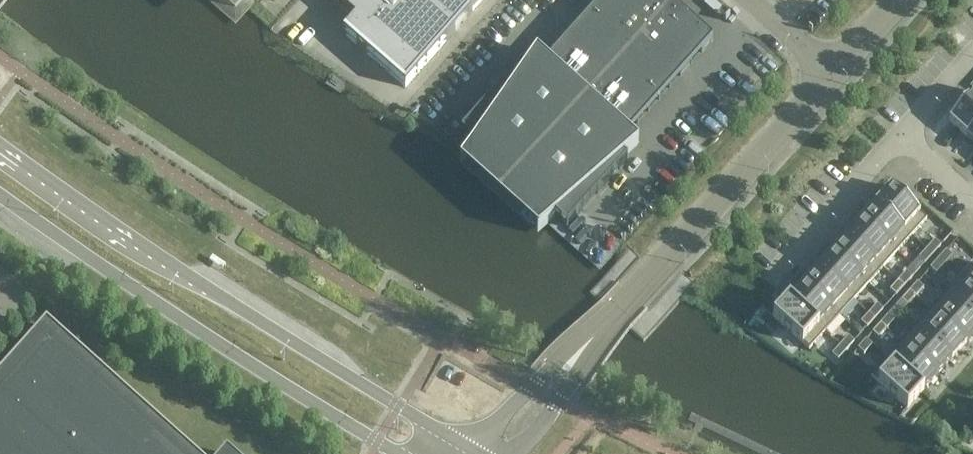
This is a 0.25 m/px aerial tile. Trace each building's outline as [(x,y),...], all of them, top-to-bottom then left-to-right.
[(355,19),(343,32),(406,87),(482,0),(334,0),(355,19)] [(460,163),(462,164),(468,155),(506,189),(545,223),(536,230),(538,232),(555,218),(567,228),(572,222),(576,217),(628,160),(624,157),(639,144),(637,142),(632,147),(625,138),(629,134),(713,39),(669,0),(603,0),(548,61),(544,66),(534,59),(538,54),(537,52),(525,68),(522,65),(461,133),(473,144),(468,151),(464,156),(460,163)] [(972,126),(972,93),(948,121),(964,135),(972,126)] [(964,135),(972,143),(972,126),(964,135)] [(891,187),(875,203),(912,236),(927,219),(891,187)] [(912,236),(875,203),(861,219),(897,252),(912,236)] [(897,252),(861,219),(847,236),(883,268),(897,252)] [(883,268),(847,236),(832,252),(869,284),(883,268)] [(935,240),(927,249),(933,255),(941,246),(935,240)] [(925,264),(933,255),(927,249),(919,259),(925,264)] [(953,256),(946,251),(938,260),(945,265),(953,256)] [(869,284),(832,252),(818,268),(854,300),(869,284)] [(936,274),(945,265),(938,260),(930,269),(936,274)] [(854,300),(818,268),(803,284),(840,316),(854,300)] [(906,272),(898,281),(904,287),(912,278),(906,272)] [(967,284),(960,278),(958,280),(972,293),(972,277),(967,284)] [(958,280),(945,295),(972,319),(972,293),(958,280)] [(896,296),(904,287),(898,281),(890,291),(896,296)] [(924,288),(918,283),(910,292),(916,297),(924,288)] [(840,316),(803,284),(789,300),(825,332),(840,316)] [(907,306),(916,297),(910,292),(901,301),(907,306)] [(945,295),(931,311),(967,343),(972,337),(972,319),(945,295)] [(825,332),(789,300),(773,317),(809,350),(825,332)] [(877,305),(869,314),(875,319),(883,310),(877,305)] [(967,343),(931,311),(915,327),(952,359),(967,343)] [(867,328),(875,319),(869,314),(861,323),(867,328)] [(895,320),(889,315),(881,324),(887,329),(895,320)] [(878,339),(887,329),(881,324),(872,333),(878,339)] [(165,432),(106,379),(47,327),(0,380),(0,453),(190,453),(165,432)] [(952,359),(915,327),(902,343),(939,375),(952,359)] [(848,337),(840,346),(846,351),(854,342),(848,337)] [(872,345),(866,340),(858,349),(864,355),(872,345)] [(939,375),(902,343),(887,359),(924,391),(939,375)] [(838,360),(846,351),(840,346),(832,355),(838,360)] [(924,391),(887,359),(871,377),(892,395),(908,409),(912,404),(924,391)]
